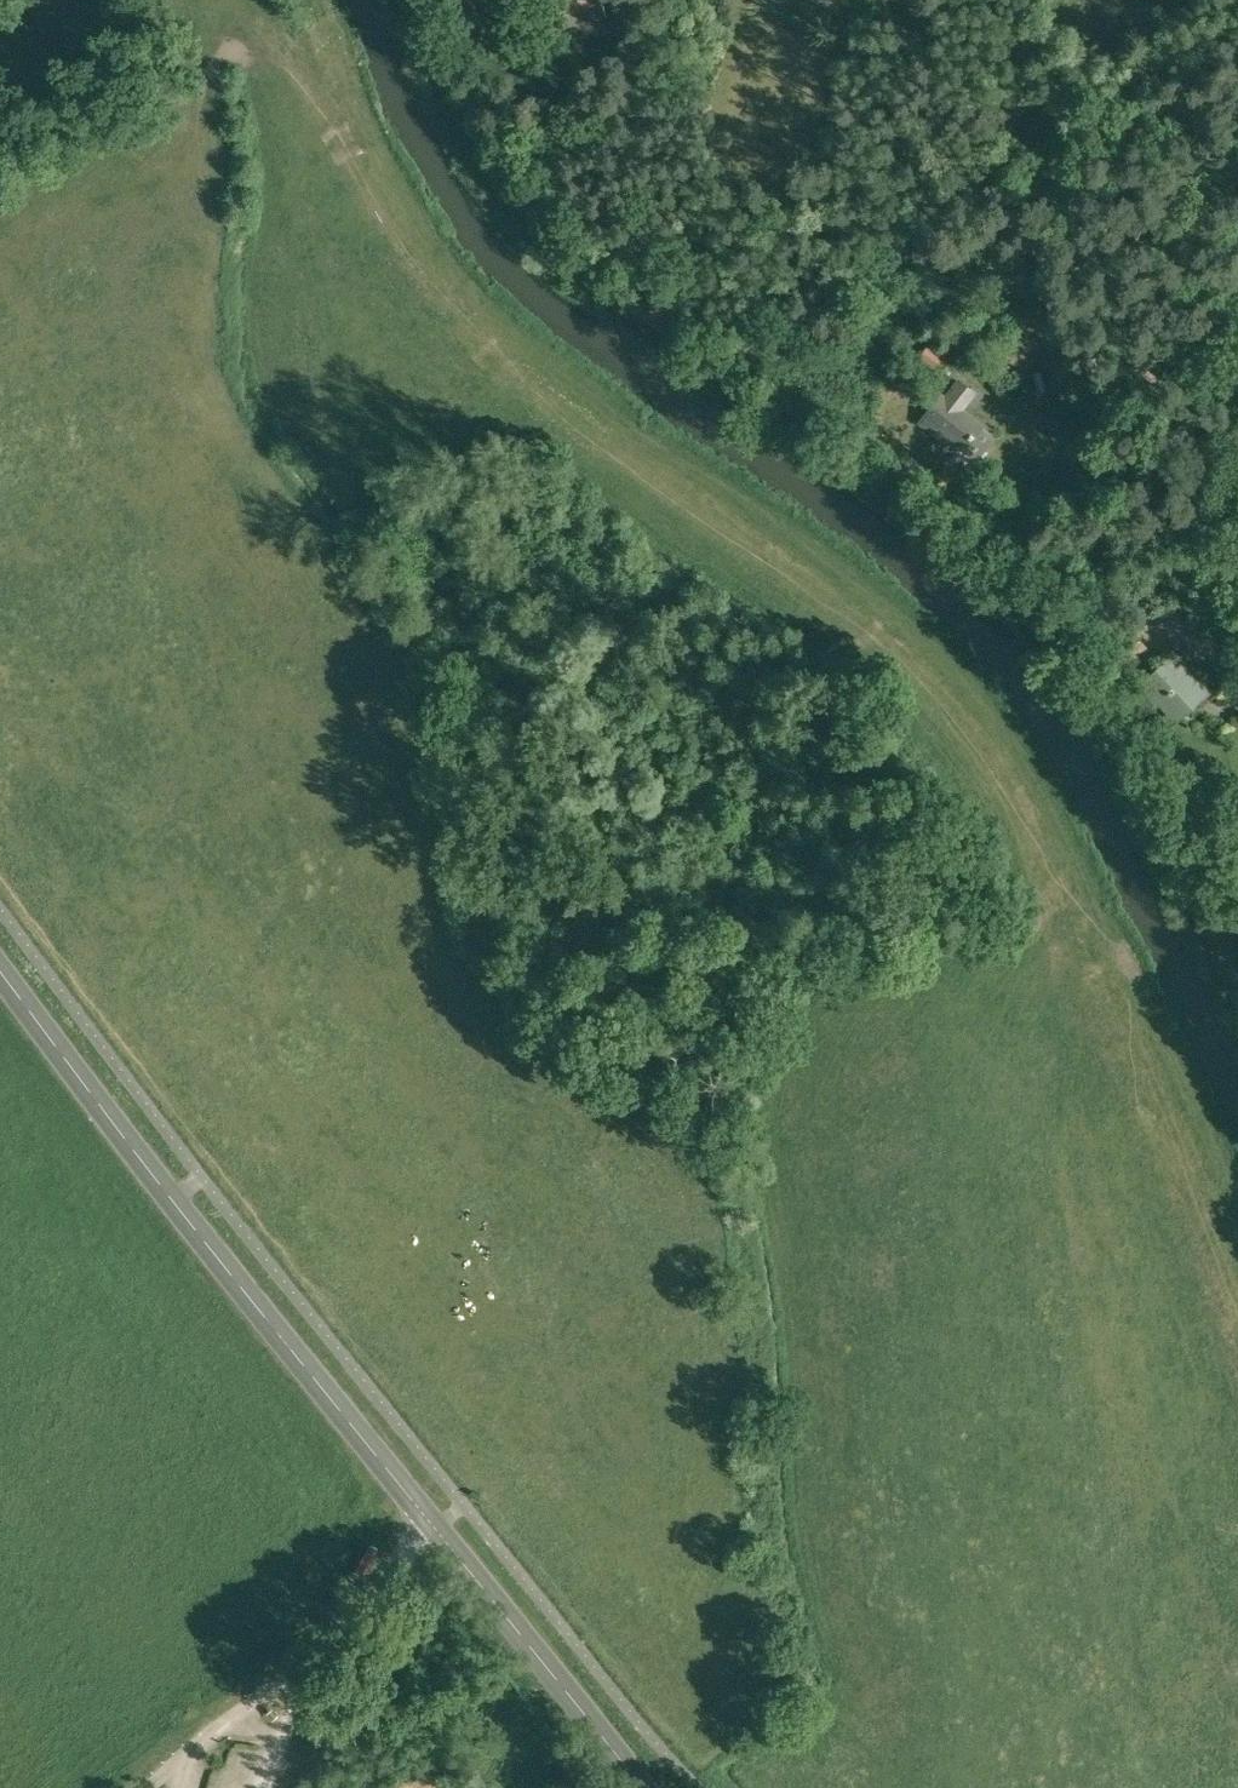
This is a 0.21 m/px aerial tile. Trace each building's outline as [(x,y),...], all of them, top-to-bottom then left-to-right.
[(606,15),(602,0),(557,0),(564,27),(606,15)] [(926,340),(917,353),(940,369),(949,357),(926,340)] [(945,441),(948,437),(963,449),(981,426),(960,410),(974,392),(959,381),(945,398),(941,395),(920,422),(945,441)] [(1142,647),(1132,636),(1115,653),(1125,664),(1142,647)] [(1176,719),(1205,692),(1173,658),(1144,685),(1176,719)]
